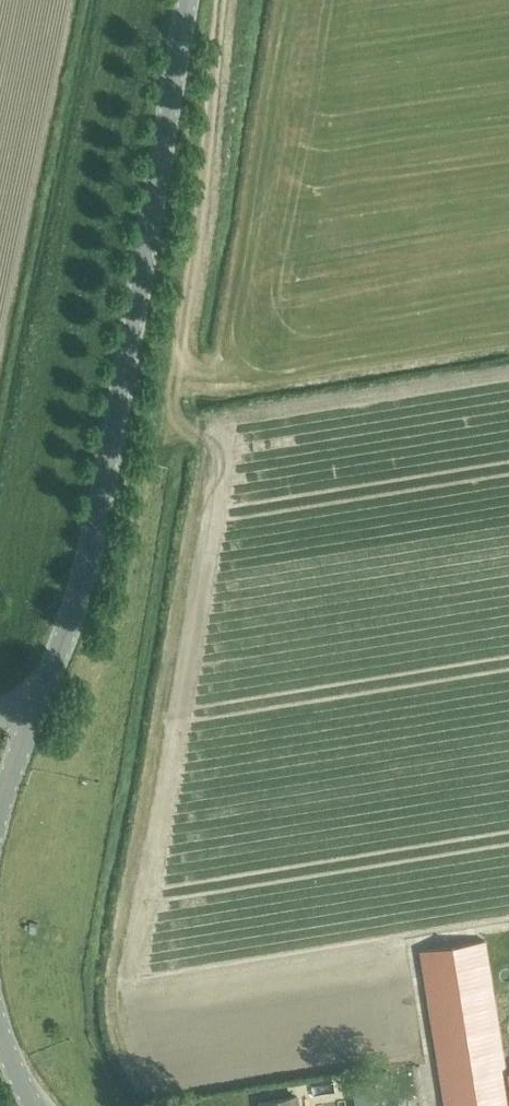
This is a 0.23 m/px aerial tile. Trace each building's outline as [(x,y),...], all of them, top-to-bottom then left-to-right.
[(421,949),(422,952),(446,1105),(508,1105),(508,1094),(502,1049),(484,939),(421,949)] [(337,1079),(308,1083),(310,1095),(339,1091),(337,1079)] [(356,1094),(358,1105),(383,1105),(380,1090),(356,1094)] [(296,1095),(261,1101),(261,1105),(298,1105),(296,1095)]
